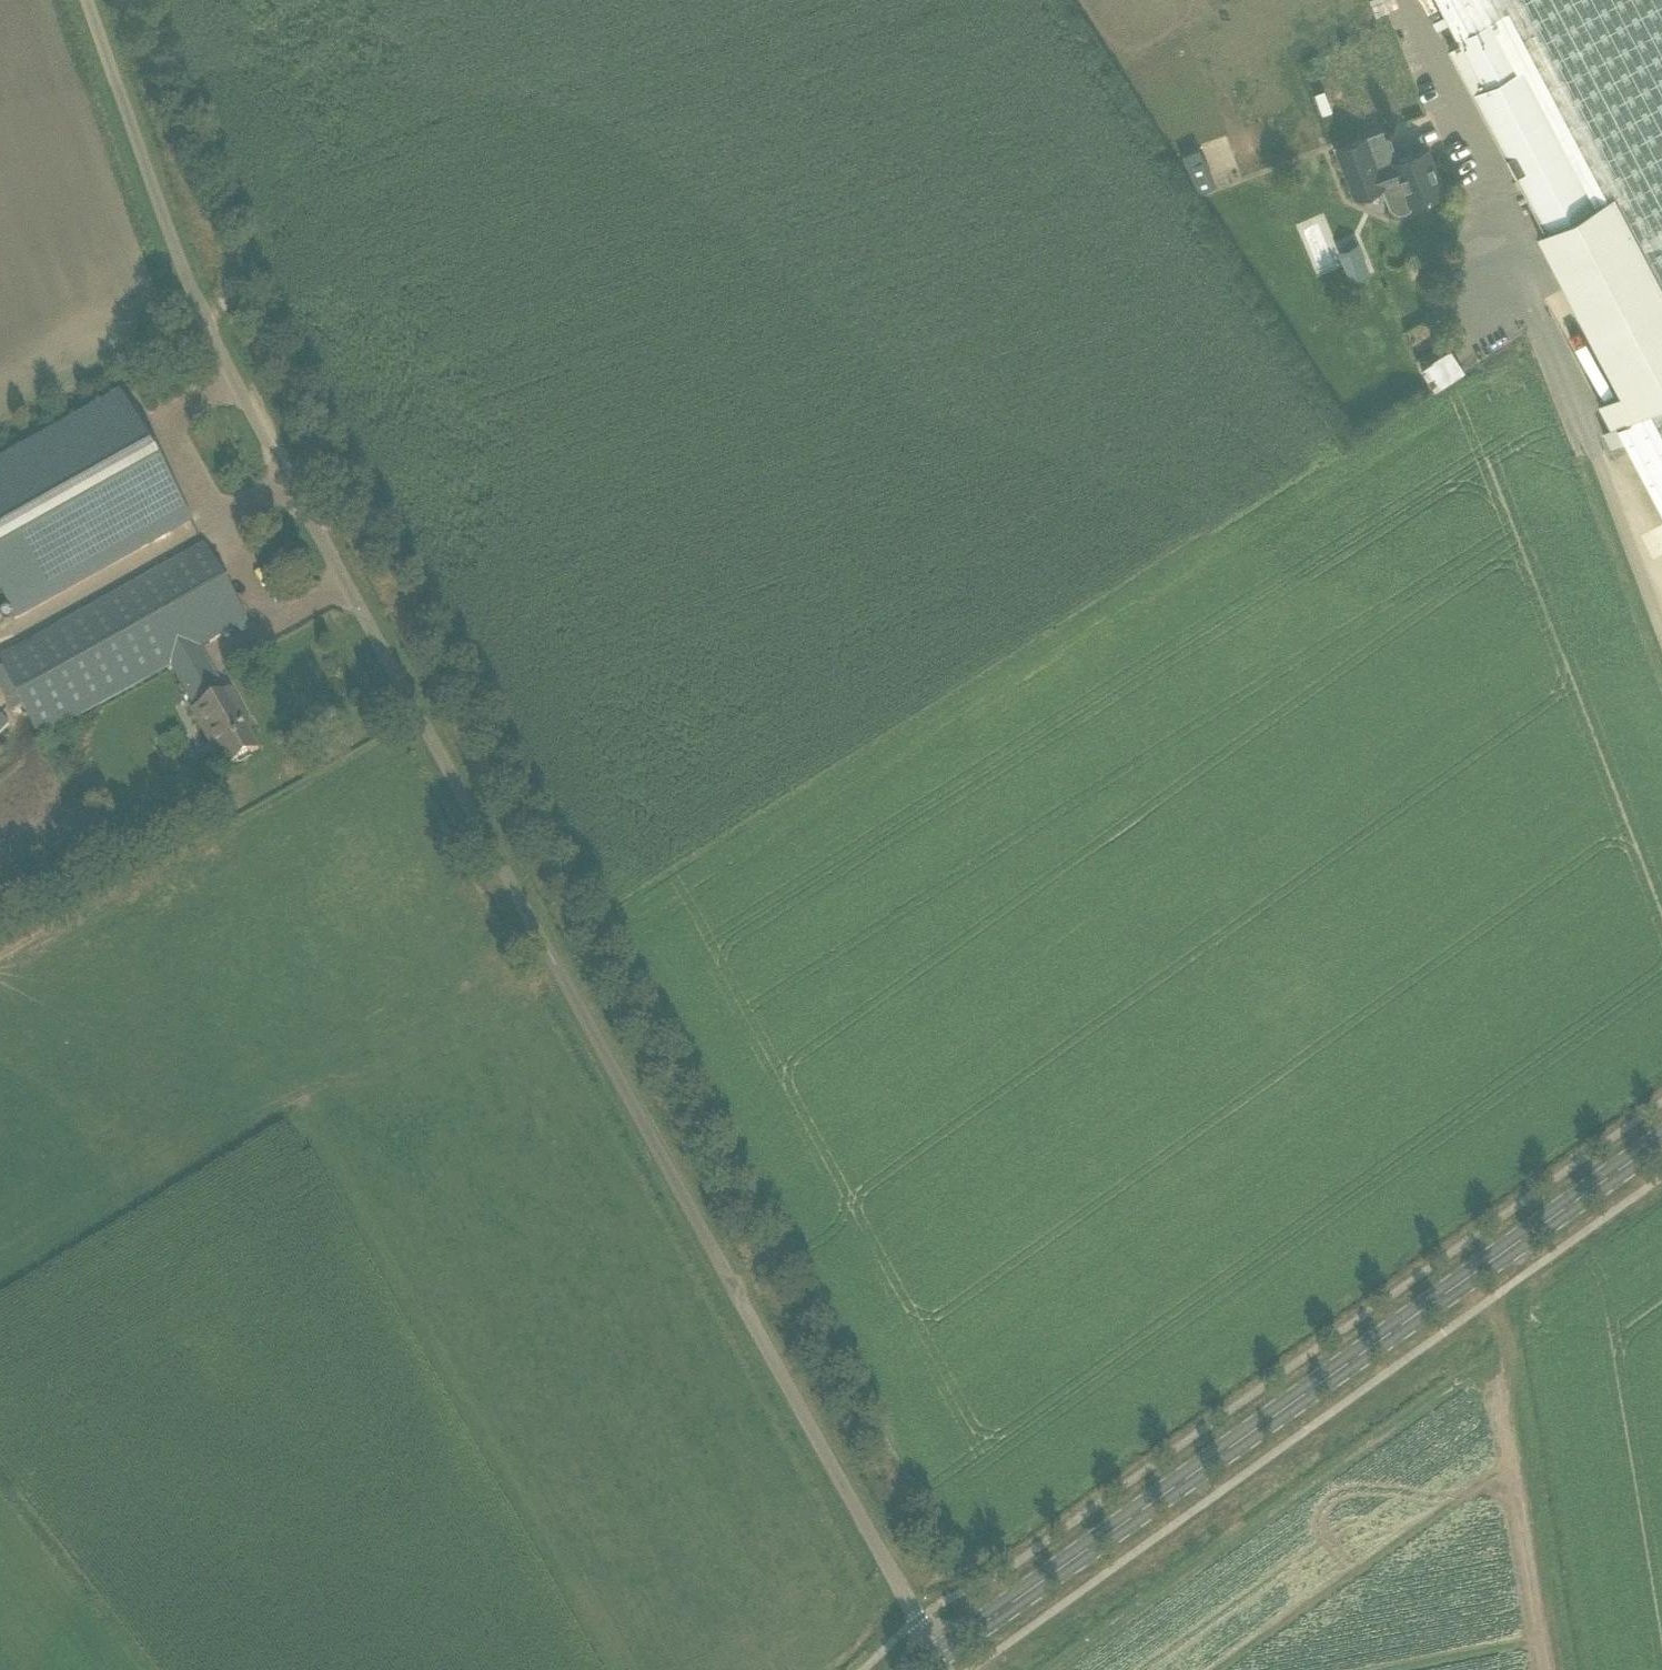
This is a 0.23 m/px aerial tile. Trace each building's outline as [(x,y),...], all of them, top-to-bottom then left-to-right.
[(1473,89),(1473,90),(1474,90),(1544,224),(1536,229),(1620,389),(1598,401),(1611,425),(1616,422),(1661,509),(1661,0),(1441,0),(1460,37),(1448,44),(1473,89)] [(1384,185),(1392,208),(1394,209),(1395,210),(1397,211),(1399,211),(1401,211),(1402,211),(1404,211),(1406,210),(1407,209),(1409,207),(1410,206),(1410,204),(1411,203),(1411,201),(1443,189),(1427,147),(1395,159),(1395,160),(1378,166),(1365,133),(1333,146),(1353,197),(1384,185)] [(1186,164),(1192,179),(1197,191),(1199,190),(1213,185),(1203,158),(1186,164)] [(1350,278),(1371,270),(1361,246),(1340,254),(1350,278)] [(1420,362),(1434,385),(1465,366),(1450,343),(1420,362)] [(191,523),(122,398),(0,466),(0,599),(3,598),(15,621),(191,523)] [(204,546),(0,659),(0,666),(4,673),(19,700),(7,706),(11,714),(23,707),(40,739),(172,666),(187,694),(216,678),(201,649),(237,629),(245,625),(247,624),(204,546)] [(246,721),(231,692),(194,713),(216,754),(220,752),(229,768),(259,752),(243,722),(246,721)]
